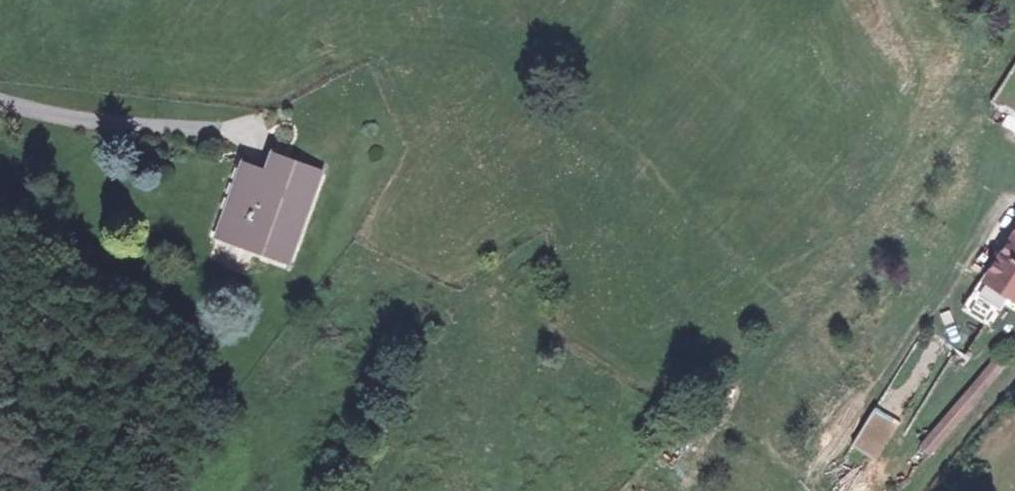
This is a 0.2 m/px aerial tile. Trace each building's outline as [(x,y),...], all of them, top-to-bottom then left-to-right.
[(275,222),(291,226),(309,167),(274,159),(269,177),(248,172),(230,237),(267,245),(275,222)] [(284,249),(291,226),(275,222),(267,245),(284,249)] [(1014,294),(1014,230),(986,276),(1014,294)] [(933,453),(1006,370),(994,359),(920,442),(933,453)]
